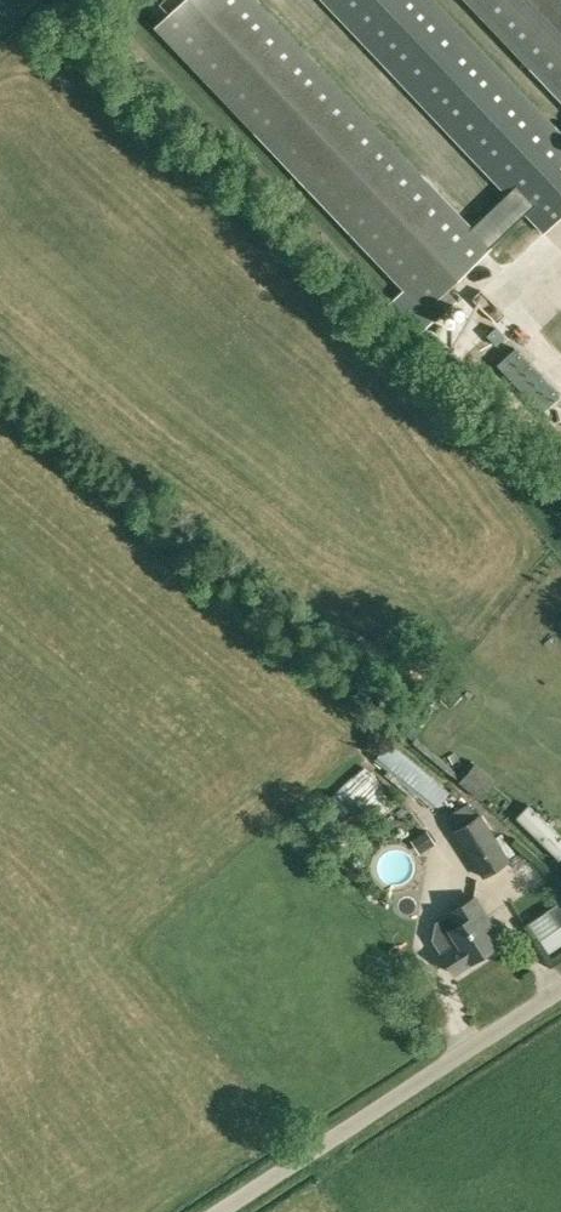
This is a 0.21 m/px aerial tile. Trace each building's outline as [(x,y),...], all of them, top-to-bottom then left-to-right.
[(438,318),(458,299),(448,288),(489,249),(252,0),(161,0),(159,2),(168,12),(158,21),(438,318)] [(560,216),(560,128),(439,0),(321,0),(542,234),(560,216)] [(528,70),(526,73),(560,110),(560,0),(462,0),(528,70)] [(512,294),(463,341),(520,399),(535,385),(546,397),(540,403),(560,424),(560,345),(512,294)] [(427,801),(442,784),(386,734),(371,751),(427,801)] [(480,799),(497,779),(475,762),(459,781),(480,799)] [(337,794),(362,821),(391,794),(366,767),(337,794)] [(442,804),(445,819),(467,813),(463,799),(442,804)] [(518,805),(506,819),(550,854),(560,840),(518,805)] [(453,831),(460,843),(483,879),(511,861),(481,813),(453,831)] [(454,973),(498,944),(488,929),(493,926),(474,897),(450,913),(457,925),(451,930),(460,943),(442,955),(454,973)] [(547,910),(559,927),(540,939),(549,952),(560,944),(560,901),(547,910)]
